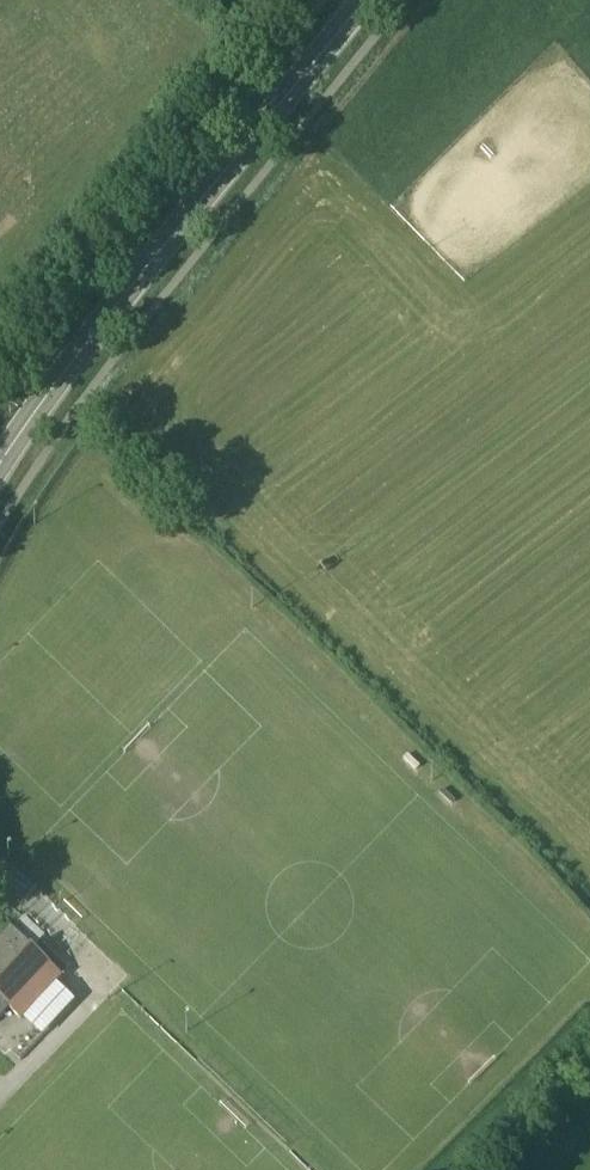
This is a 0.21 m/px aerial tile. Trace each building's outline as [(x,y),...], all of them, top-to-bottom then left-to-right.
[(12,928),(33,949),(46,935),(25,915),(12,928)] [(62,977),(10,927),(0,938),(0,1019),(10,1009),(21,1019),(62,977)]
